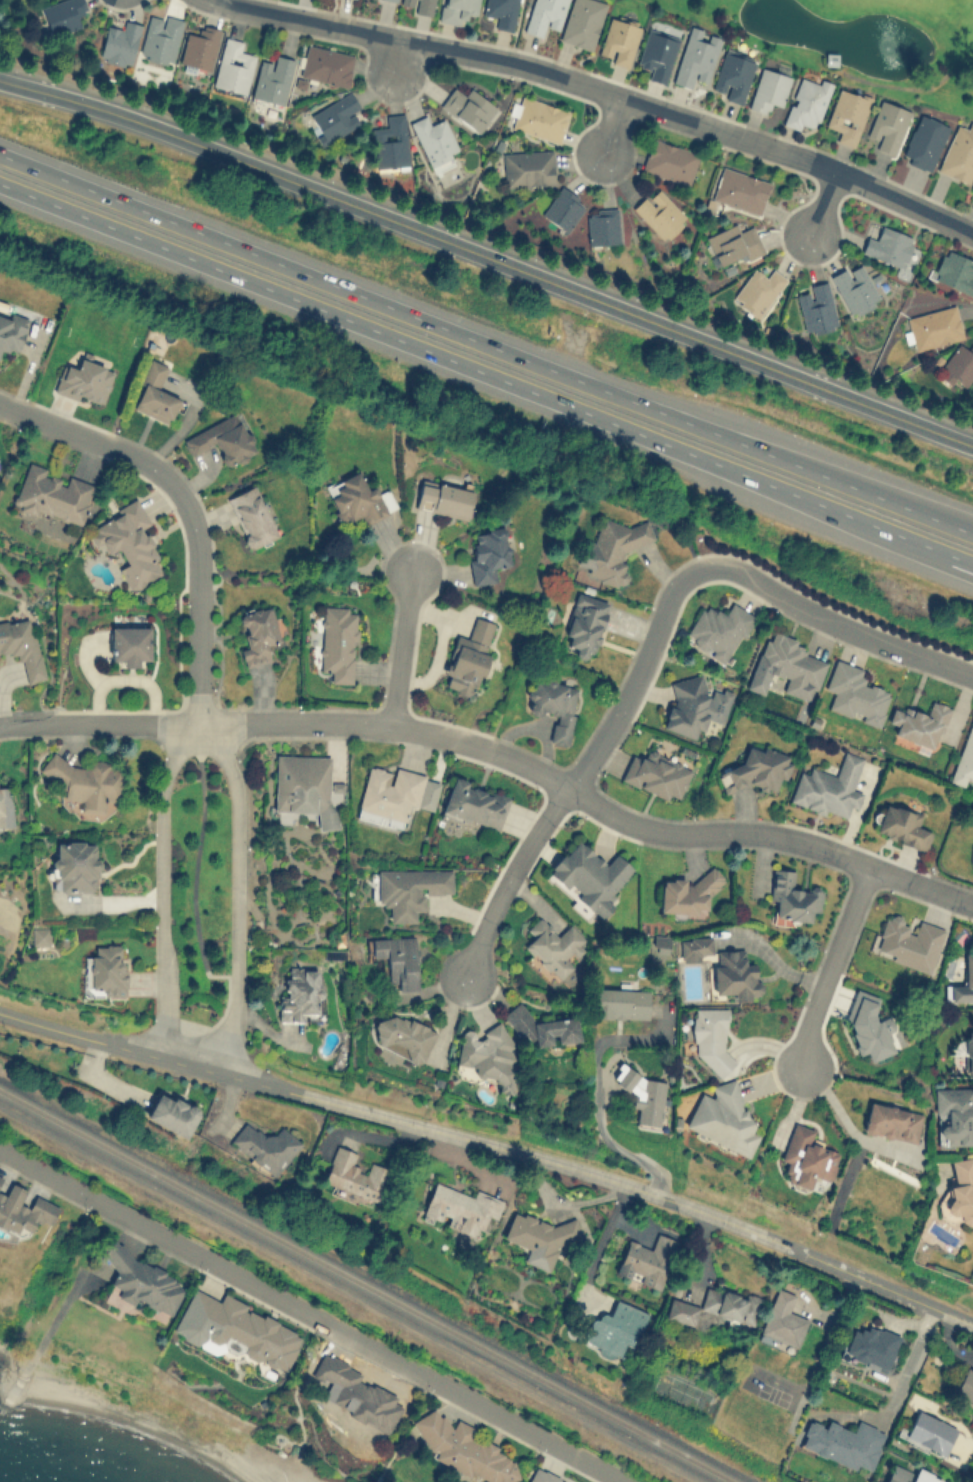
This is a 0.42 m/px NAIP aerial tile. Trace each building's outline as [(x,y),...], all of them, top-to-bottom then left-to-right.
[(80,26),(77,15),(87,12),(83,0),(58,0),(41,5),(50,35),(80,26)] [(431,14),(434,0),(401,0),(400,8),(431,14)] [(438,21),(462,25),(464,14),(475,15),(478,0),(442,0),(438,21)] [(518,0),(485,0),(482,14),(494,16),(492,27),(512,30),(518,0)] [(524,32),(543,38),(546,27),(559,30),(567,0),(532,0),(524,32)] [(599,0),(571,0),(559,41),(592,50),(606,2),(599,0)] [(149,12),(139,57),(172,65),(182,20),(149,12)] [(597,57),(628,66),(639,25),(608,16),(597,57)] [(139,23),(123,19),(122,28),(106,24),(99,59),(131,66),(139,23)] [(186,31),(178,63),(208,71),(218,28),(200,24),(197,34),(186,31)] [(646,78),(666,83),(678,36),(646,28),(637,64),(649,67),(646,78)] [(672,81),(691,87),(694,78),(708,83),(720,45),(687,34),(672,81)] [(254,54),(241,51),(243,40),(224,36),(213,87),(245,94),(254,54)] [(353,54),(307,44),(300,76),(346,86),(353,54)] [(711,93),(742,102),(754,59),(724,50),(711,93)] [(828,52),(834,52),(837,56),(837,62),(833,66),(827,65),(824,61),(824,56),(828,52)] [(283,105),(293,58),(274,54),(272,62),(259,59),(251,98),(283,105)] [(769,103),(781,106),(789,75),(759,67),(748,108),(767,113),(769,103)] [(782,123),(800,129),(802,122),(817,127),(832,83),(819,78),(818,83),(798,76),(782,123)] [(469,87),(464,94),(453,86),(439,105),(477,132),(496,106),(469,87)] [(833,140),(853,147),(870,97),(838,86),(825,125),(837,129),(833,140)] [(308,114),(323,143),(359,124),(352,112),(359,108),(351,91),(308,114)] [(511,128),(558,143),(568,109),(522,95),(519,104),(512,102),(509,112),(515,113),(511,128)] [(866,134),(877,138),(874,147),(894,154),(910,110),(880,99),(866,134)] [(948,124),(918,112),(899,160),(930,172),(948,124)] [(372,127),(376,168),(408,165),(404,113),(385,114),(386,126),(372,127)] [(410,121),(429,165),(459,152),(444,118),(430,124),(426,114),(410,121)] [(955,124),(936,171),(968,184),(972,172),(972,122),(969,120),(966,128),(955,124)] [(641,170),(688,185),(698,152),(651,137),(641,170)] [(554,184),(552,150),(502,152),(503,186),(554,184)] [(760,213),(768,180),(720,166),(711,200),(760,213)] [(567,231),(585,200),(558,185),(541,216),(567,231)] [(631,208),(662,241),(687,218),(656,185),(631,208)] [(617,208),(587,208),(587,245),(617,245),(617,208)] [(762,249),(753,225),(739,230),(736,223),(706,235),(718,266),(762,249)] [(903,267),(913,236),(881,225),(876,239),(866,235),(860,253),(903,267)] [(972,292),(972,277),(971,276),(972,271),(972,260),(944,248),(931,278),(972,295),(972,292)] [(846,271),(844,268),(829,275),(849,315),(879,300),(861,263),(846,271)] [(771,268),(766,276),(753,267),(732,297),(759,316),(786,278),(771,268)] [(811,291),(796,294),(806,334),(837,327),(826,281),(810,284),(811,291)] [(914,350),(963,338),(955,304),(906,316),(914,350)] [(0,315),(0,348),(17,354),(28,318),(9,312),(8,317),(0,315)] [(968,349),(958,342),(938,371),(952,381),(954,379),(965,387),(972,376),(972,342),(968,349)] [(53,391),(102,407),(114,368),(79,357),(76,367),(62,363),(53,391)] [(169,424),(180,397),(158,389),(168,365),(151,358),(131,408),(169,424)] [(181,438),(190,456),(215,444),(226,466),(256,452),(236,412),(181,438)] [(68,475),(66,481),(45,474),(47,468),(27,461),(12,507),(36,515),(38,510),(81,524),(94,484),(68,475)] [(397,509),(389,489),(378,493),(375,486),(367,489),(359,470),(325,485),(341,524),(361,515),(365,523),(397,509)] [(415,507),(467,518),(474,490),(422,479),(415,507)] [(226,497),(247,549),(277,537),(256,484),(226,497)] [(165,571),(141,528),(151,523),(138,500),(90,526),(100,545),(102,543),(109,555),(118,550),(126,564),(118,568),(131,591),(165,571)] [(647,519),(628,526),(603,517),(596,537),(582,542),(575,564),(582,566),(585,574),(619,586),(625,584),(627,576),(621,558),(623,550),(654,539),(647,519)] [(494,567),(507,566),(506,528),(470,529),(472,583),(495,583),(494,567)] [(562,643),(575,647),(573,656),(591,661),(608,600),(576,592),(562,643)] [(754,614),(731,602),(724,614),(702,603),(683,639),(727,663),(754,614)] [(244,666),(270,661),(267,643),(279,641),(272,605),(240,611),(246,646),(240,647),(244,666)] [(321,671),(330,671),(330,682),(353,683),(355,612),(348,612),(348,606),(322,605),(321,671)] [(30,614),(0,621),(0,655),(19,651),(26,682),(45,678),(30,614)] [(495,622),(474,616),(468,637),(455,633),(444,674),(448,675),(444,688),(474,696),(495,622)] [(110,625),(110,657),(120,657),(120,666),(139,666),(139,658),(149,658),(150,626),(110,625)] [(826,659),(794,649),(797,639),(766,629),(747,689),(763,694),(770,672),(787,677),(782,692),(812,702),(826,659)] [(828,707),(860,718),(859,721),(878,727),(891,691),(858,679),(862,668),(834,658),(824,687),(833,691),(828,707)] [(661,728),(693,738),(696,730),(702,729),(706,718),(718,722),(723,721),(732,692),(724,689),(705,692),(701,674),(670,680),(673,693),(661,728)] [(578,685),(535,677),(533,687),(529,687),(524,710),(554,716),(550,742),(567,745),(578,685)] [(893,704),(887,721),(896,724),(893,735),(935,749),(949,706),(931,700),(926,714),(893,704)] [(965,786),(966,782),(972,784),(972,711),(971,710),(950,782),(965,786)] [(716,774),(724,793),(747,782),(775,791),(778,781),(788,777),(793,764),(788,754),(765,747),(759,750),(747,746),(741,763),(716,774)] [(693,763),(648,748),(645,757),(630,752),(620,781),(666,797),(667,793),(680,798),(693,763)] [(862,757),(844,750),(836,775),(810,767),(808,774),(798,771),(789,801),(844,818),(848,806),(856,809),(862,791),(852,788),(862,757)] [(120,768),(115,767),(104,760),(91,759),(86,767),(75,766),(51,751),(38,771),(64,788),(63,798),(76,799),(80,802),(79,811),(105,813),(106,803),(117,804),(120,768)] [(273,811),(317,812),(316,829),(338,829),(338,809),(328,809),(329,755),(274,754),(273,811)] [(439,778),(395,769),(395,770),(368,765),(357,814),(403,823),(407,805),(433,811),(439,778)] [(509,795),(452,777),(441,812),(498,830),(509,795)] [(331,790),(342,791),(342,783),(332,782),(331,790)] [(11,822),(10,786),(0,787),(0,822),(11,822)] [(873,832),(924,851),(932,831),(917,825),(922,815),(885,801),(873,832)] [(600,919),(614,903),(606,897),(632,868),(614,852),(605,863),(576,838),(547,871),(600,919)] [(98,840),(56,840),(55,891),(97,892),(98,840)] [(794,870),(772,868),(769,899),(775,900),(774,918),(809,921),(810,911),(819,912),(821,888),(792,886),(794,870)] [(452,894),(452,869),(377,869),(377,905),(388,905),(388,921),(414,922),(414,910),(423,910),(423,894),(452,894)] [(659,912),(696,915),(697,909),(707,910),(709,883),(719,884),(719,871),(695,870),(694,880),(661,878),(659,912)] [(930,972),(945,928),(918,919),(915,929),(899,924),(901,918),(886,913),(873,952),(930,972)] [(521,947),(555,981),(585,951),(578,945),(585,939),(569,923),(558,934),(539,915),(526,928),(533,935),(521,947)] [(48,928),(31,928),(31,945),(48,945),(48,928)] [(396,990),(417,989),(414,936),(369,938),(370,957),(386,957),(387,981),(396,981),(396,990)] [(680,961),(700,961),(700,956),(711,956),(711,936),(680,936),(680,961)] [(124,996),(124,944),(95,944),(95,955),(85,955),(85,996),(124,996)] [(713,949),(713,993),(732,993),(732,999),(760,999),(760,980),(754,980),(754,963),(744,963),(744,949),(713,949)] [(963,951),(963,984),(944,984),(944,1001),(972,1001),(972,951),(963,951)] [(317,1012),(319,968),(287,967),(286,996),(279,996),(278,1021),(305,1021),(305,1012),(317,1012)] [(594,1017),(647,1018),(648,989),(595,988),(594,1017)] [(879,996),(855,988),(847,1011),(855,1054),(866,1052),(867,1059),(892,1055),(888,1030),(895,1029),(893,1018),(889,1016),(875,1019),(874,1011),(879,996)] [(553,1043),(558,1043),(579,1040),(577,1016),(533,1021),(520,1001),(503,1013),(520,1040),(534,1038),(535,1046),(553,1043)] [(727,1007),(694,1007),(693,1063),(713,1063),(713,1074),(726,1074),(727,1007)] [(420,1064),(434,1033),(385,1011),(371,1042),(420,1064)] [(456,1063),(474,1067),(472,1076),(500,1081),(498,1090),(513,1093),(518,1066),(512,1065),(514,1053),(507,1052),(511,1029),(484,1024),(482,1034),(462,1030),(456,1063)] [(963,1031),(964,1073),(972,1073),(972,1030),(963,1031)] [(616,1071),(615,1088),(632,1090),(631,1106),(637,1107),(635,1123),(659,1125),(664,1076),(616,1071)] [(700,1091),(684,1127),(748,1156),(754,1143),(737,1078),(710,1085),(713,1098),(700,1091)] [(935,1087),(935,1146),(972,1146),(972,1087),(935,1087)] [(144,1116),(184,1138),(200,1110),(159,1088),(144,1116)] [(922,1112),(867,1101),(861,1132),(916,1143),(922,1112)] [(302,1142),(280,1125),(270,1138),(245,1119),(228,1142),(275,1177),(302,1142)] [(781,1159),(788,1161),(782,1180),(808,1187),(811,1175),(829,1180),(838,1151),(809,1142),(814,1128),(792,1121),(781,1159)] [(323,1181),(379,1201),(391,1169),(370,1161),(366,1171),(351,1165),(356,1152),(336,1145),(323,1181)] [(954,1184),(947,1186),(949,1200),(943,1201),(947,1225),(972,1221),(972,1156),(950,1160),(954,1184)] [(16,1232),(19,1226),(33,1232),(38,1219),(50,1224),(58,1205),(34,1195),(29,1207),(20,1204),(26,1188),(10,1181),(5,1193),(0,1191),(0,1225),(16,1232)] [(502,1199),(475,1190),(473,1195),(433,1182),(423,1213),(446,1221),(444,1225),(477,1237),(485,1215),(495,1218),(502,1199)] [(575,1217),(553,1224),(513,1209),(502,1238),(526,1248),(521,1262),(547,1271),(557,1245),(582,1237),(575,1217)] [(677,1240),(656,1232),(651,1247),(626,1239),(615,1273),(630,1278),(632,1272),(641,1275),(638,1283),(660,1290),(677,1240)] [(169,1316),(135,1298),(131,1305),(116,1297),(120,1290),(109,1284),(116,1272),(104,1258),(98,1263),(89,1252),(111,1234),(131,1257),(185,1285),(169,1316)] [(752,1323),(759,1296),(744,1292),(744,1295),(706,1285),(699,1310),(752,1323)] [(797,1347),(807,1318),(788,1312),(795,1293),(776,1287),(760,1333),(797,1347)] [(303,1333),(222,1295),(220,1300),(192,1288),(173,1329),(220,1351),(227,1337),(245,1345),(241,1353),(284,1374),(303,1333)] [(634,1346),(648,1312),(616,1298),(609,1315),(596,1310),(584,1341),(619,1355),(624,1342),(634,1346)] [(698,1304),(669,1298),(665,1318),(693,1324),(698,1304)] [(884,1372),(900,1336),(864,1321),(860,1331),(853,1328),(841,1354),(884,1372)] [(311,1376),(336,1388),(329,1401),(349,1410),(347,1415),(388,1434),(404,1400),(358,1379),(362,1371),(323,1352),(311,1376)] [(954,1393),(972,1401),(972,1371),(964,1367),(954,1393)] [(512,1481),(490,1481),(470,1472),(467,1476),(430,1457),(432,1454),(411,1422),(436,1406),(451,1428),(456,1419),(474,1429),(470,1438),(484,1445),(486,1441),(497,1447),(495,1451),(508,1458),(509,1461),(512,1460),(518,1479),(512,1481)] [(957,1428),(918,1408),(902,1438),(941,1458),(957,1428)] [(869,1473),(886,1431),(857,1420),(853,1430),(827,1420),(825,1426),(808,1419),(798,1446),(869,1473)] [(944,1478),(917,1466),(915,1472),(892,1463),(884,1481),(942,1481),(944,1478)] [(532,1467),(526,1481),(569,1481),(532,1467)]
